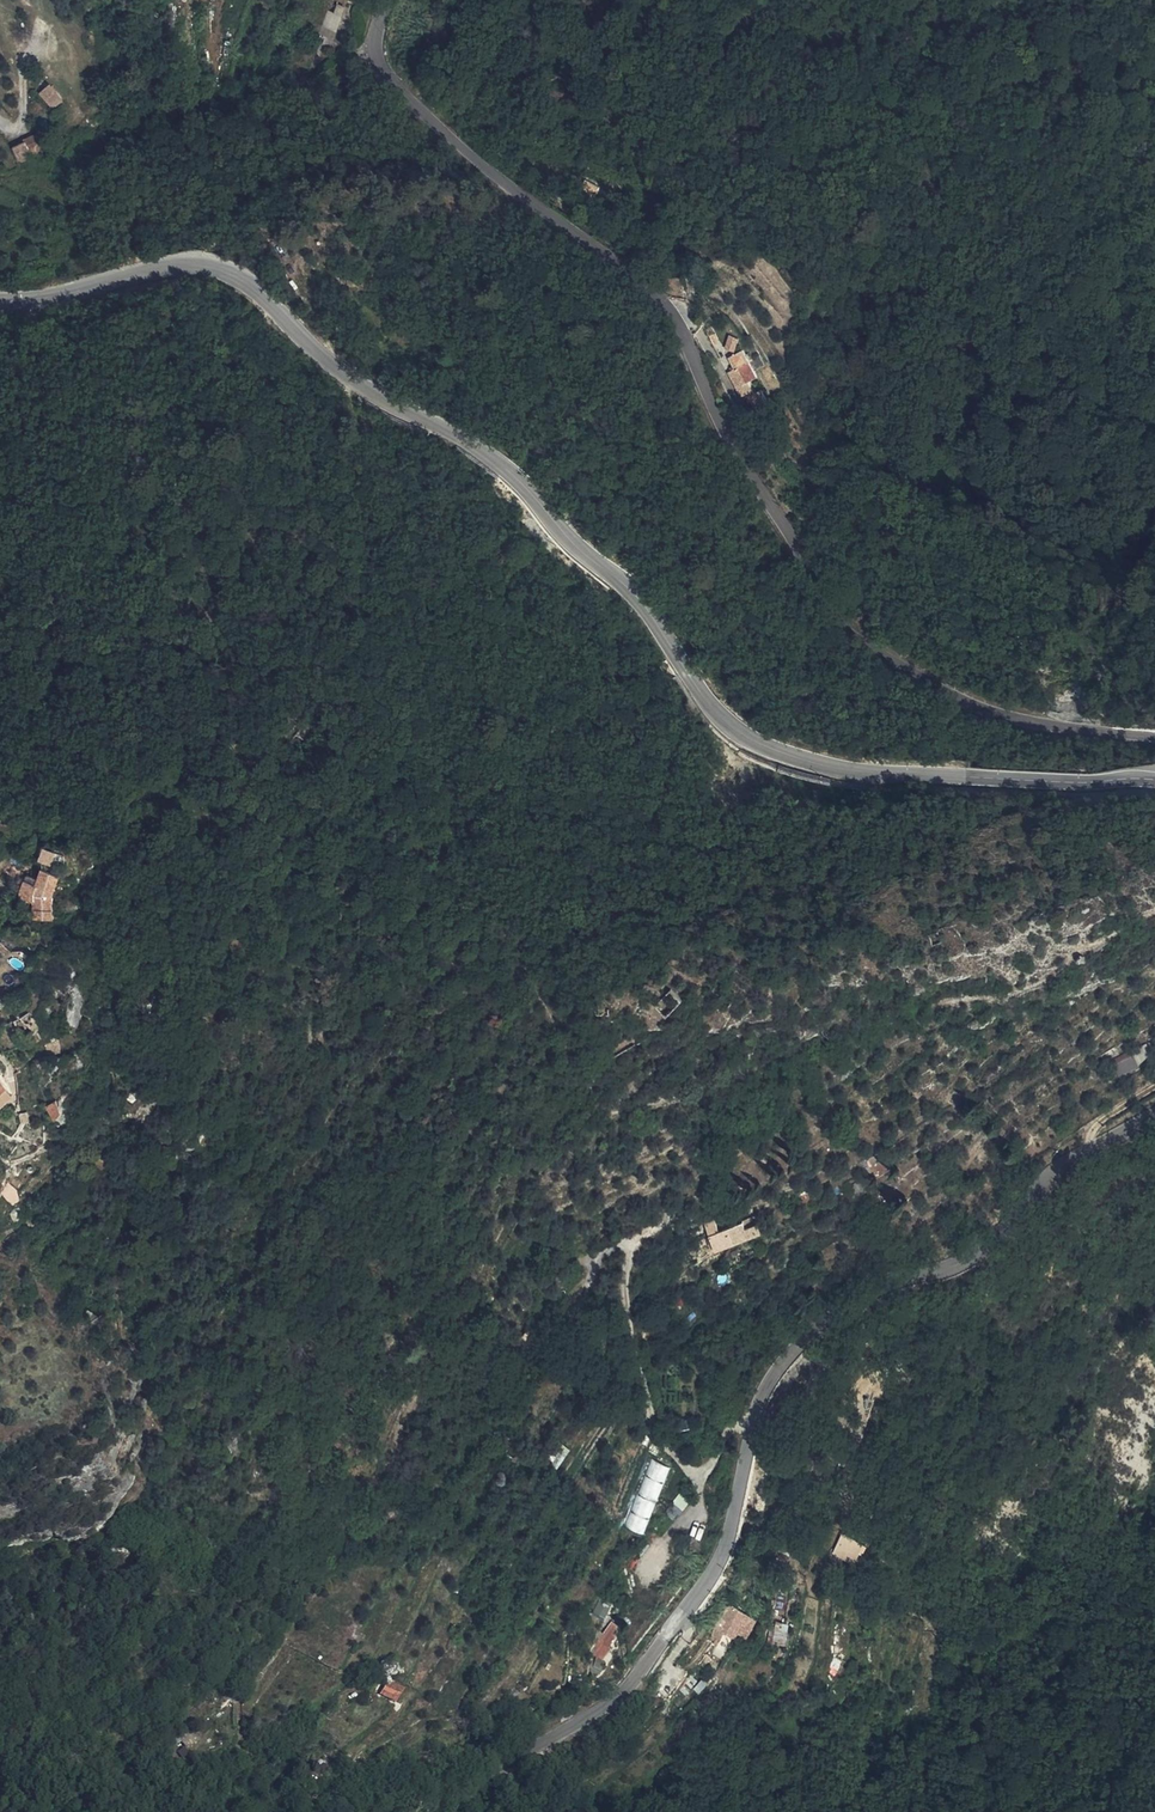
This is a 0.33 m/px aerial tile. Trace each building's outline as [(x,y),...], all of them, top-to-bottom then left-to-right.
[(336,38),(347,6),(333,1),(322,34),(336,38)] [(340,80),(333,72),(323,81),(331,88),(340,80)] [(55,107),(66,97),(52,82),(41,92),(55,107)] [(41,143),(46,142),(44,133),(28,139),(33,153),(42,149),(41,143)] [(606,191),(602,199),(617,205),(620,196),(606,191)] [(728,346),(736,349),(740,336),(732,334),(728,346)] [(736,367),(729,371),(739,389),(762,377),(758,370),(770,363),(761,347),(752,351),(749,345),(730,356),(736,367)] [(760,386),(746,393),(757,413),(770,407),(760,386)] [(747,418),(757,413),(746,393),(737,397),(747,418)] [(63,861),(52,856),(46,867),(55,872),(63,861)] [(47,878),(37,894),(26,887),(21,896),(20,900),(19,904),(19,907),(32,908),(31,933),(47,934),(47,923),(51,923),(52,906),(63,887),(47,878)] [(34,1001),(24,1009),(43,1020),(44,1018),(40,1014),(43,1010),(34,1001)] [(24,1034),(37,1026),(43,1020),(24,1009),(16,1018),(24,1034)] [(60,1046),(52,1025),(41,1032),(48,1051),(60,1046)] [(1111,1040),(1106,1031),(1093,1038),(1098,1047),(1111,1040)] [(1131,1033),(1118,1041),(1123,1049),(1136,1041),(1131,1033)] [(1113,1059),(1120,1074),(1142,1065),(1135,1049),(1113,1059)] [(9,1083),(0,1071),(0,1091),(9,1083)] [(881,1169),(891,1163),(886,1153),(875,1159),(881,1169)] [(851,1177),(858,1191),(874,1182),(866,1169),(851,1177)] [(761,1210),(748,1215),(747,1210),(713,1224),(719,1241),(765,1222),(761,1210)] [(530,1326),(523,1334),(534,1344),(541,1335),(530,1326)] [(856,1556),(862,1536),(848,1532),(839,1551),(856,1556)] [(867,1538),(862,1536),(856,1556),(861,1558),(867,1538)] [(733,1611),(722,1623),(731,1631),(741,1618),(733,1611)] [(782,1622),(769,1621),(770,1614),(763,1613),(762,1636),(781,1637),(782,1622)] [(787,1638),(789,1616),(770,1614),(769,1621),(782,1622),(781,1637),(787,1638)] [(600,1627),(594,1646),(606,1649),(611,1630),(600,1627)] [(402,1696),(408,1686),(396,1678),(390,1688),(402,1696)] [(212,1725),(221,1721),(217,1712),(204,1720),(199,1722),(204,1733),(214,1729),(212,1725)] [(188,1727),(177,1732),(180,1738),(186,1735),(190,1743),(205,1735),(204,1733),(199,1722),(188,1727)] [(346,1774),(338,1777),(341,1784),(349,1780),(346,1774)] [(341,1784),(338,1777),(325,1782),(328,1789),(341,1784)]
